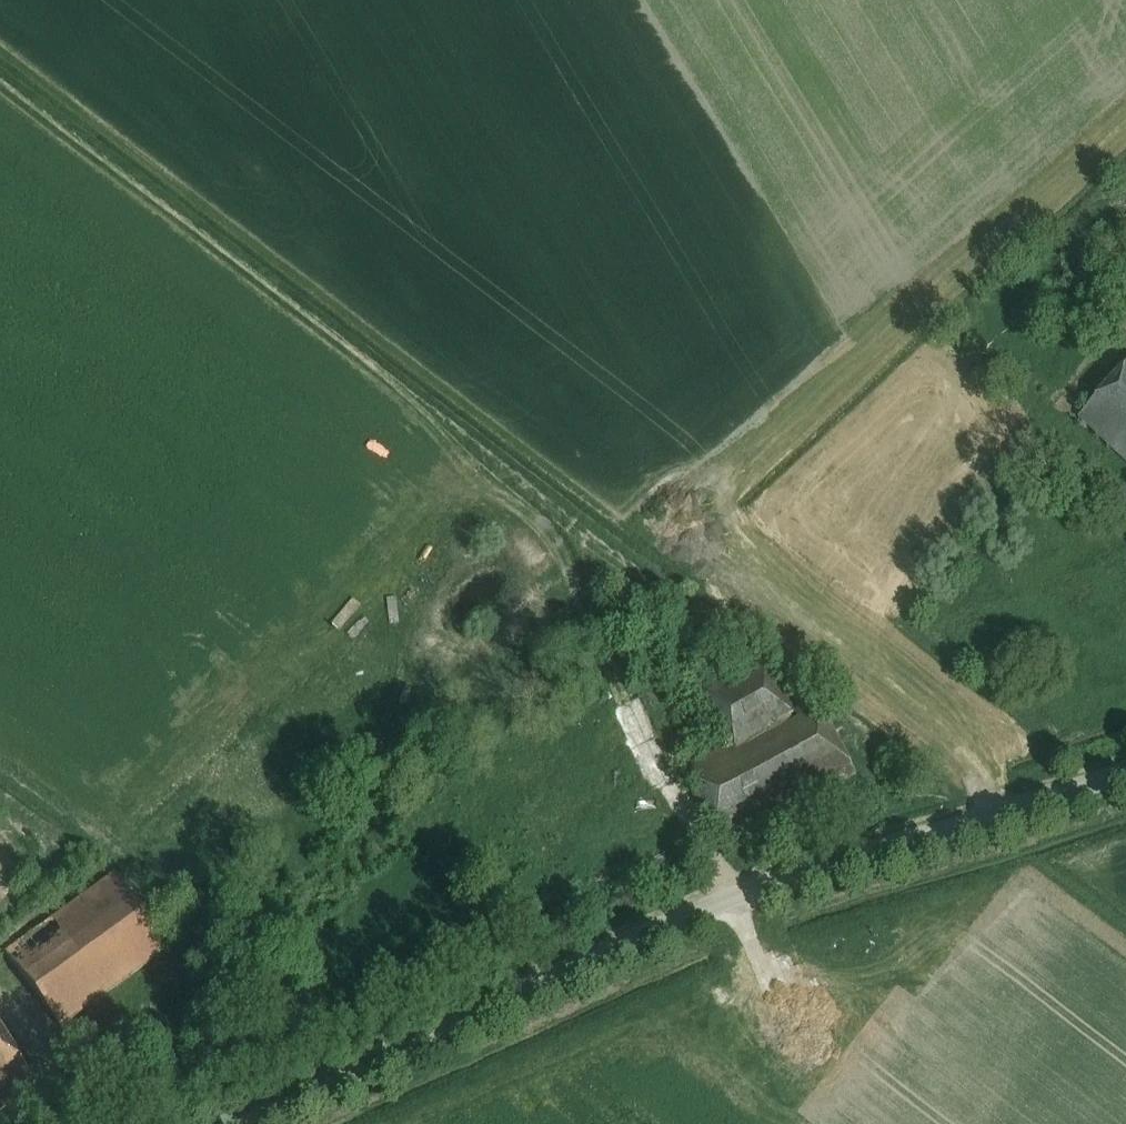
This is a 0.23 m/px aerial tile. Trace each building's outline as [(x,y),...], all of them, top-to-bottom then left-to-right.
[(1081,417),(1086,421),(1083,424),(1087,428),(1089,425),(1125,461),(1125,369),(1081,417)] [(713,712),(727,744),(788,717),(767,669),(734,684),(741,700),(713,712)] [(821,716),(694,778),(721,834),(742,824),(741,821),(847,769),(821,716)] [(59,1027),(160,955),(155,932),(115,874),(6,952),(59,1027)] [(37,1087),(0,1030),(0,1111),(37,1087)]
